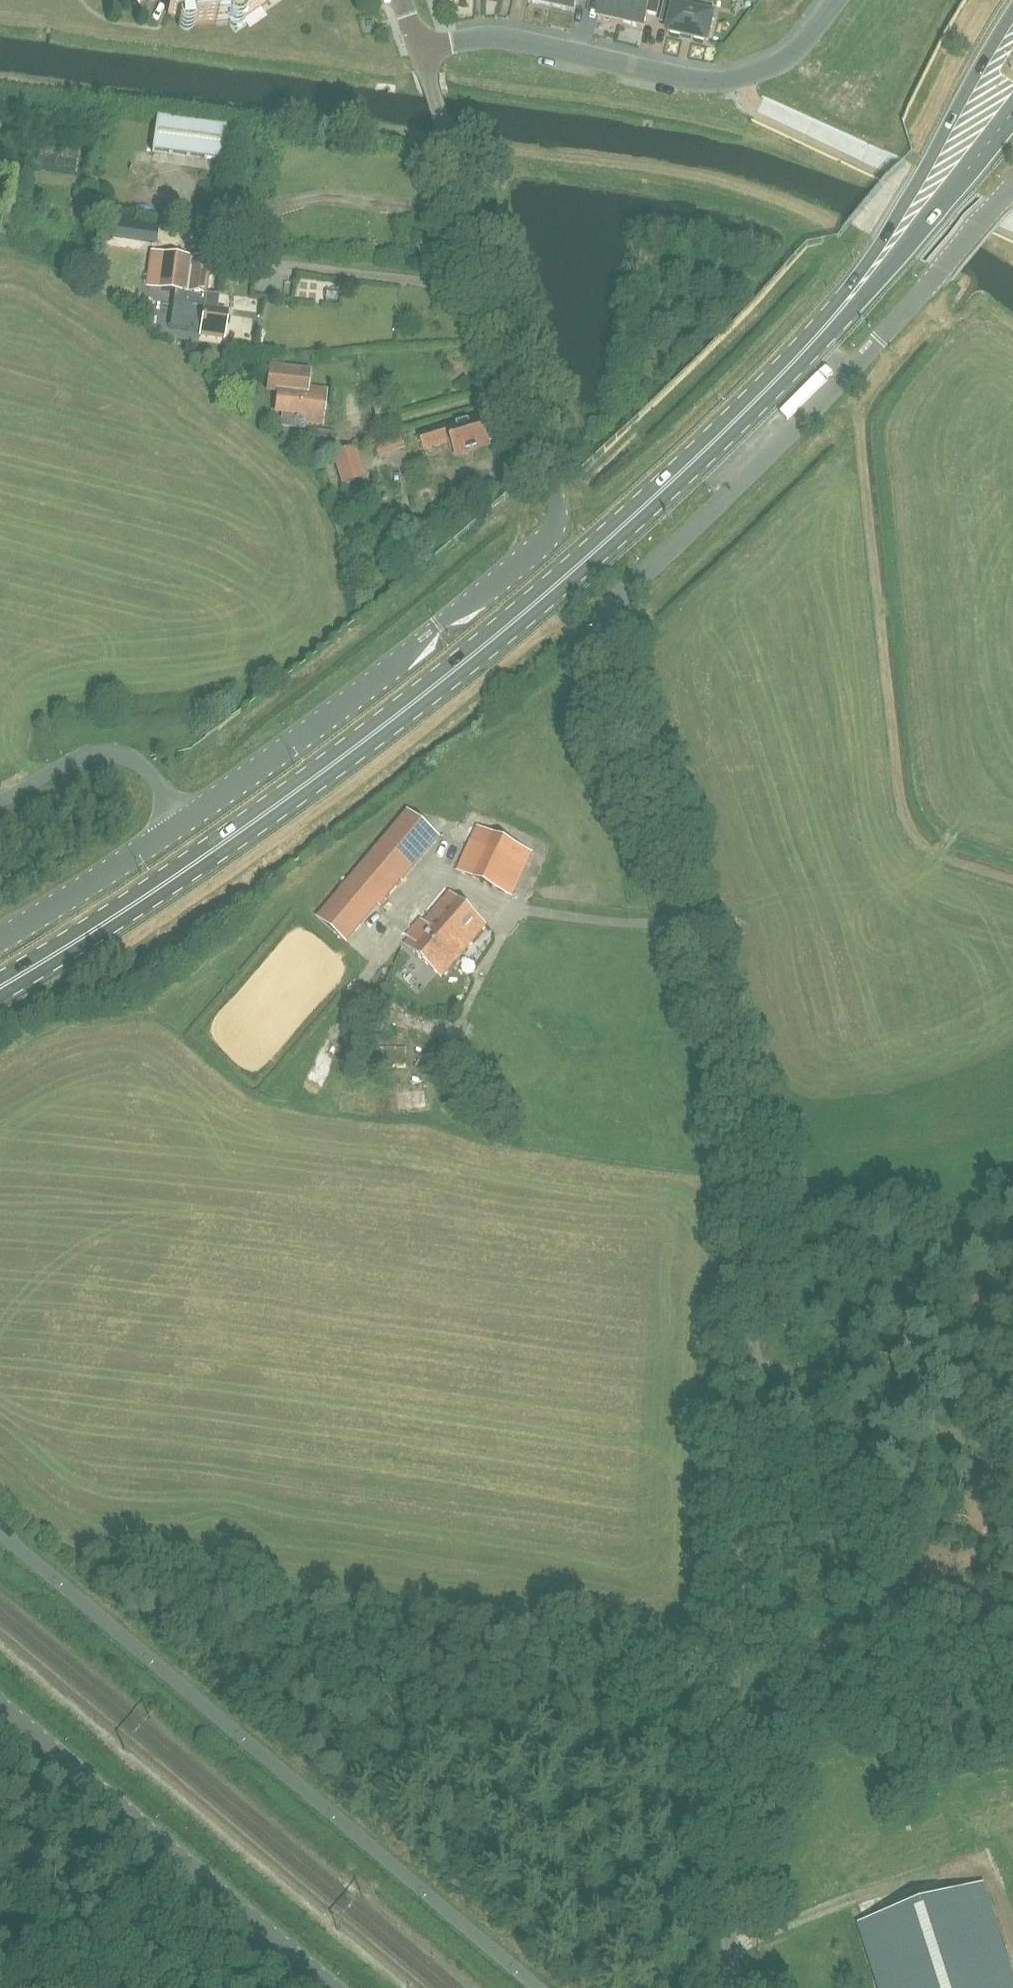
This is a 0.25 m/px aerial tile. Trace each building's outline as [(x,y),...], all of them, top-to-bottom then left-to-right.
[(166,13),(179,19),(191,18),(191,24),(227,21),(237,14),(240,19),(267,0),(172,0),(166,13)] [(551,6),(574,11),(576,0),(552,0),(551,6)] [(626,0),(591,0),(601,3),(598,17),(621,22),(626,0)] [(621,22),(644,28),(647,13),(657,16),(661,0),(626,0),(621,22)] [(711,15),(675,7),(677,0),(665,0),(661,17),(671,19),(668,33),(707,42),(713,16),(711,15)] [(229,129),(156,119),(152,150),(225,160),(229,129)] [(115,219),(113,236),(156,242),(159,224),(115,219)] [(154,252),(152,266),(163,268),(160,288),(160,289),(174,291),(169,328),(178,329),(200,332),(200,333),(224,336),(227,312),(216,311),(216,308),(218,297),(206,295),(211,259),(165,253),(154,252)] [(310,372),(280,369),(275,411),(282,412),(281,421),(321,426),(326,391),(307,389),(310,372)] [(443,427),(419,435),(424,451),(444,445),(443,443),(452,441),(457,456),(489,446),(488,442),(491,441),(488,432),(485,433),(481,419),(459,426),(458,424),(443,429),(443,427)] [(309,429),(307,445),(335,449),(337,433),(309,429)] [(389,449),(385,438),(373,442),(377,452),(389,449)] [(353,448),(334,454),(343,485),(363,478),(353,448)] [(349,881),(373,901),(379,907),(438,837),(408,811),(349,881)] [(511,896),(531,853),(478,828),(457,871),(511,896)] [(450,894),(424,923),(421,920),(407,936),(410,939),(405,945),(440,975),(484,924),(450,894)] [(398,1110),(428,1108),(427,1091),(397,1093),(398,1110)] [(885,1987),(1011,1987),(978,1886),(864,1922),(885,1987)]
